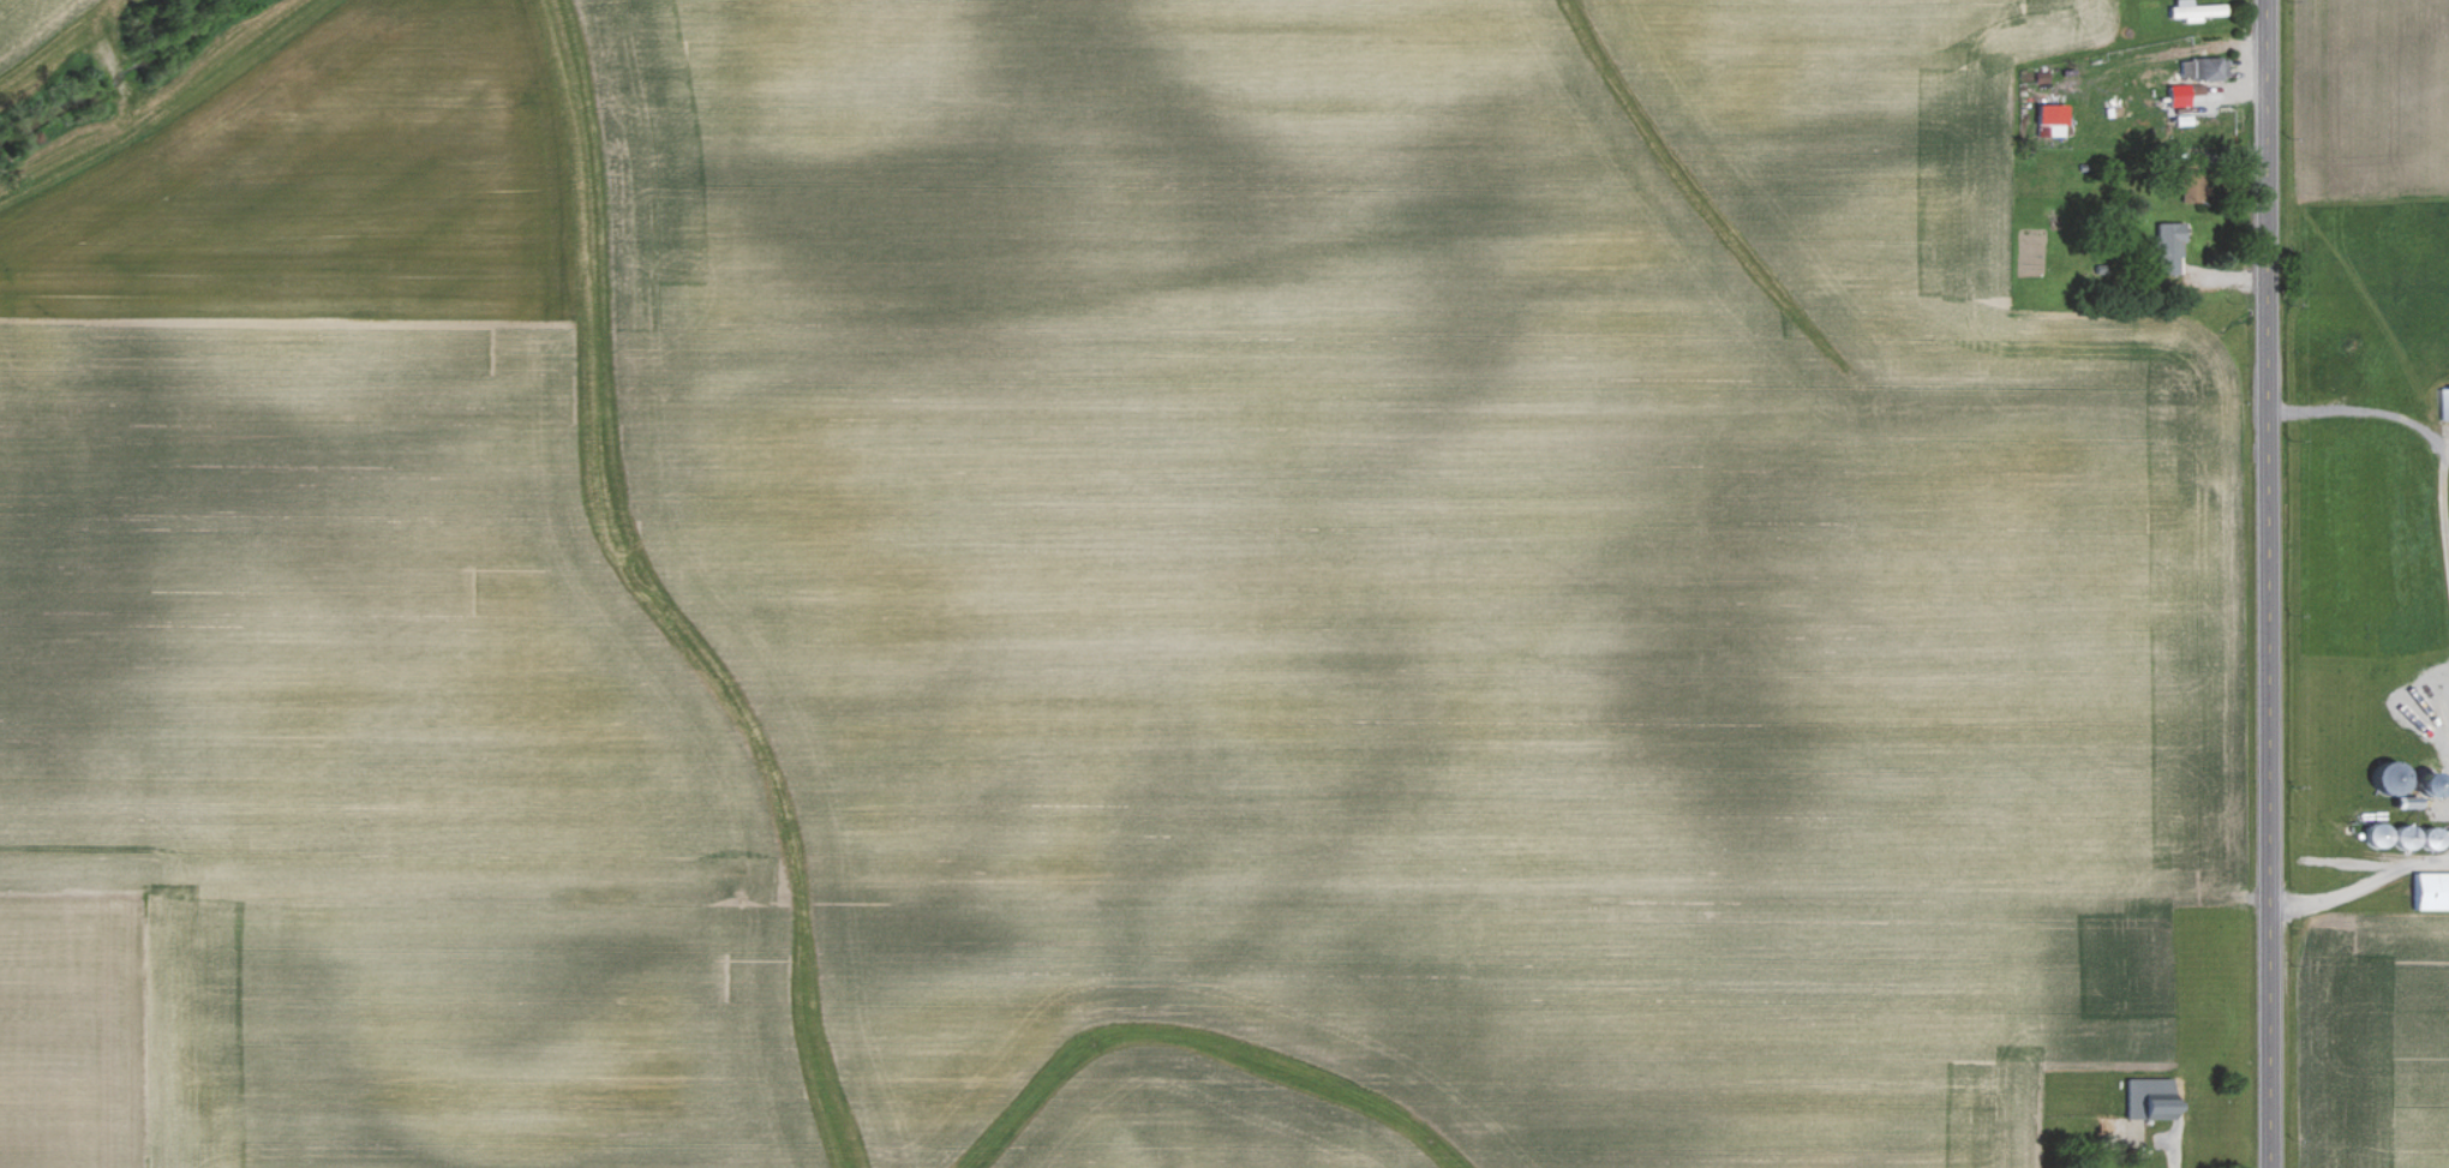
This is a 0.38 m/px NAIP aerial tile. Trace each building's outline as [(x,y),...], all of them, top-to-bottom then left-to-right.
[(2190,4),(2189,0),(2170,0),(2170,20),(2199,19),(2199,15),(2223,14),(2223,3),(2190,4)] [(2227,78),(2226,57),(2179,58),(2179,79),(2227,78)] [(2063,104),(2036,104),(2035,124),(2043,125),(2043,135),(2063,136),(2063,104)] [(2181,222),(2154,223),(2156,274),(2182,273),(2181,222)] [(2438,389),(2439,420),(2448,420),(2448,388),(2438,389)] [(2412,910),(2448,910),(2448,872),(2412,873),(2412,910)] [(2125,1079),(2125,1120),(2170,1119),(2169,1078),(2125,1079)]
